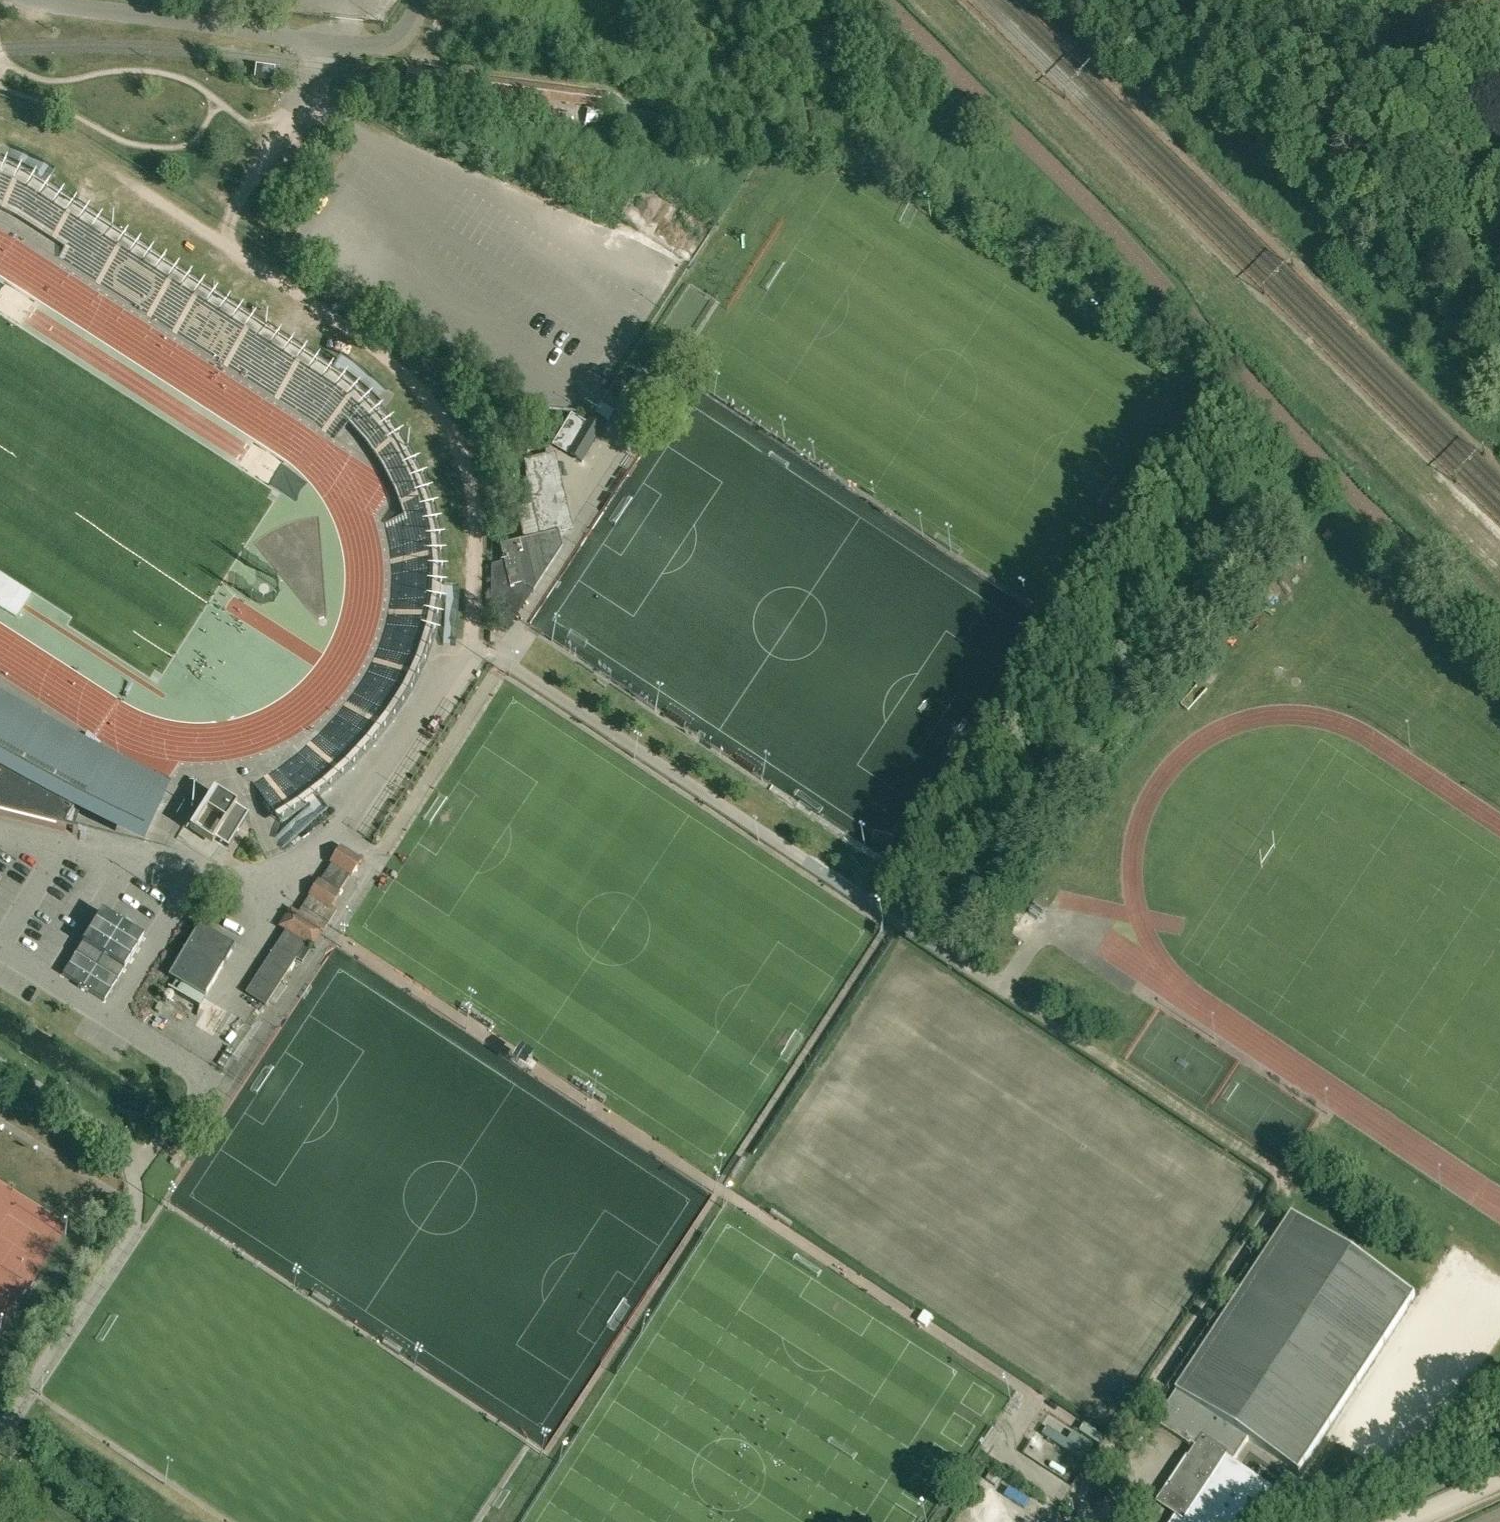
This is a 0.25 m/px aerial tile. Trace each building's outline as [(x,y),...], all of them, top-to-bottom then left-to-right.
[(271,82),(273,73),(257,71),(256,80),(271,82)] [(567,422),(553,445),(568,454),(581,462),(602,428),(588,420),(586,423),(572,415),(567,422)] [(525,540),(500,546),(502,558),(504,566),(510,588),(521,585),(533,593),(534,592),(532,591),(560,548),(557,534),(571,530),(554,456),(525,463),(528,474),(528,475),(527,476),(533,504),(517,508),(524,535),(525,540)] [(518,495),(514,478),(501,481),(505,498),(518,495)] [(19,746),(40,759),(62,771),(53,786),(51,788),(102,815),(145,836),(164,798),(96,765),(63,747),(31,730),(2,713),(0,712),(0,735),(19,746)] [(68,820),(69,819),(74,812),(47,795),(51,788),(53,786),(62,771),(40,759),(19,746),(0,735),(0,815),(65,832),(66,830),(57,828),(58,823),(62,817),(66,820),(64,823),(66,824),(68,820)] [(196,827),(195,826),(195,827),(228,848),(228,849),(229,848),(229,847),(249,816),(248,815),(213,794),(213,795),(215,796),(196,827)] [(336,912),(331,908),(339,895),(338,894),(350,876),(351,877),(362,861),(341,847),(330,864),(332,865),(320,883),(319,882),(309,896),(310,896),(298,915),(291,910),(280,927),(286,931),(246,994),(266,1007),(296,960),(302,964),(311,950),(304,947),(307,944),(313,948),(336,912)] [(100,915),(61,977),(103,1004),(142,941),(100,915)] [(186,989),(204,1000),(236,946),(220,937),(200,925),(168,978),(176,983),(186,989)] [(171,990),(181,996),(186,989),(176,983),(171,990)] [(1252,1441),(1300,1473),(1416,1295),(1292,1214),(1176,1391),(1176,1392),(1156,1422),(1194,1449),(1158,1502),(1177,1515),(1172,1521),(1250,1521),(1273,1488),(1237,1464),(1252,1441)] [(1048,1427),(1043,1435),(1082,1461),(1093,1446),(1074,1433),(1068,1441),(1048,1427)]
